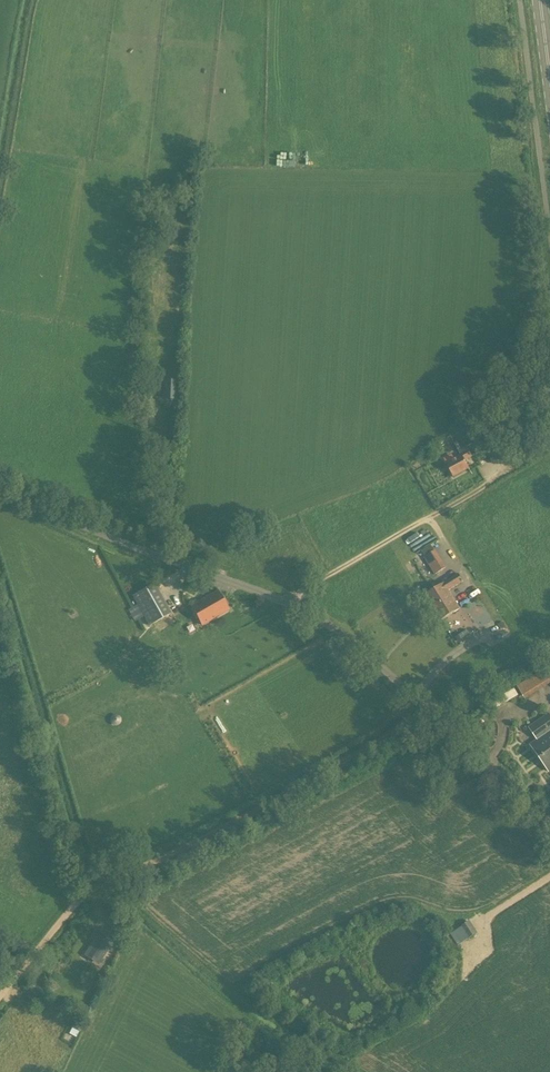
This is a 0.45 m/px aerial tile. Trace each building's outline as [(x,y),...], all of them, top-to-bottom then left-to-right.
[(166,184),(148,181),(147,188),(165,191),(166,184)] [(462,454),(465,460),(472,456),(467,447),(473,444),(476,450),(490,442),(478,420),(477,420),(475,417),(461,424),(462,426),(449,434),(461,454),(462,454)] [(462,454),(461,454),(446,463),(454,477),(469,468),(465,460),(462,454)] [(434,544),(424,550),(427,555),(437,550),(434,544)] [(424,558),(434,576),(445,569),(435,551),(424,558)] [(425,594),(433,608),(452,596),(448,590),(464,581),(459,573),(425,594)] [(148,626),(170,613),(153,584),(132,596),(148,626)] [(202,625),(229,610),(218,591),(191,606),(202,625)] [(452,596),(433,608),(441,621),(460,609),(452,596)] [(517,686),(522,695),(524,700),(549,684),(549,677),(545,669),(517,686)] [(488,715),(519,696),(511,682),(480,700),(488,715)] [(540,759),(549,752),(549,714),(549,713),(529,726),(538,740),(530,745),(540,759)] [(549,771),(549,752),(540,759),(549,772),(549,771)] [(458,945),(478,933),(470,920),(450,933),(458,945)] [(115,944),(98,932),(93,938),(96,940),(86,954),(98,962),(108,949),(111,951),(115,944)]
